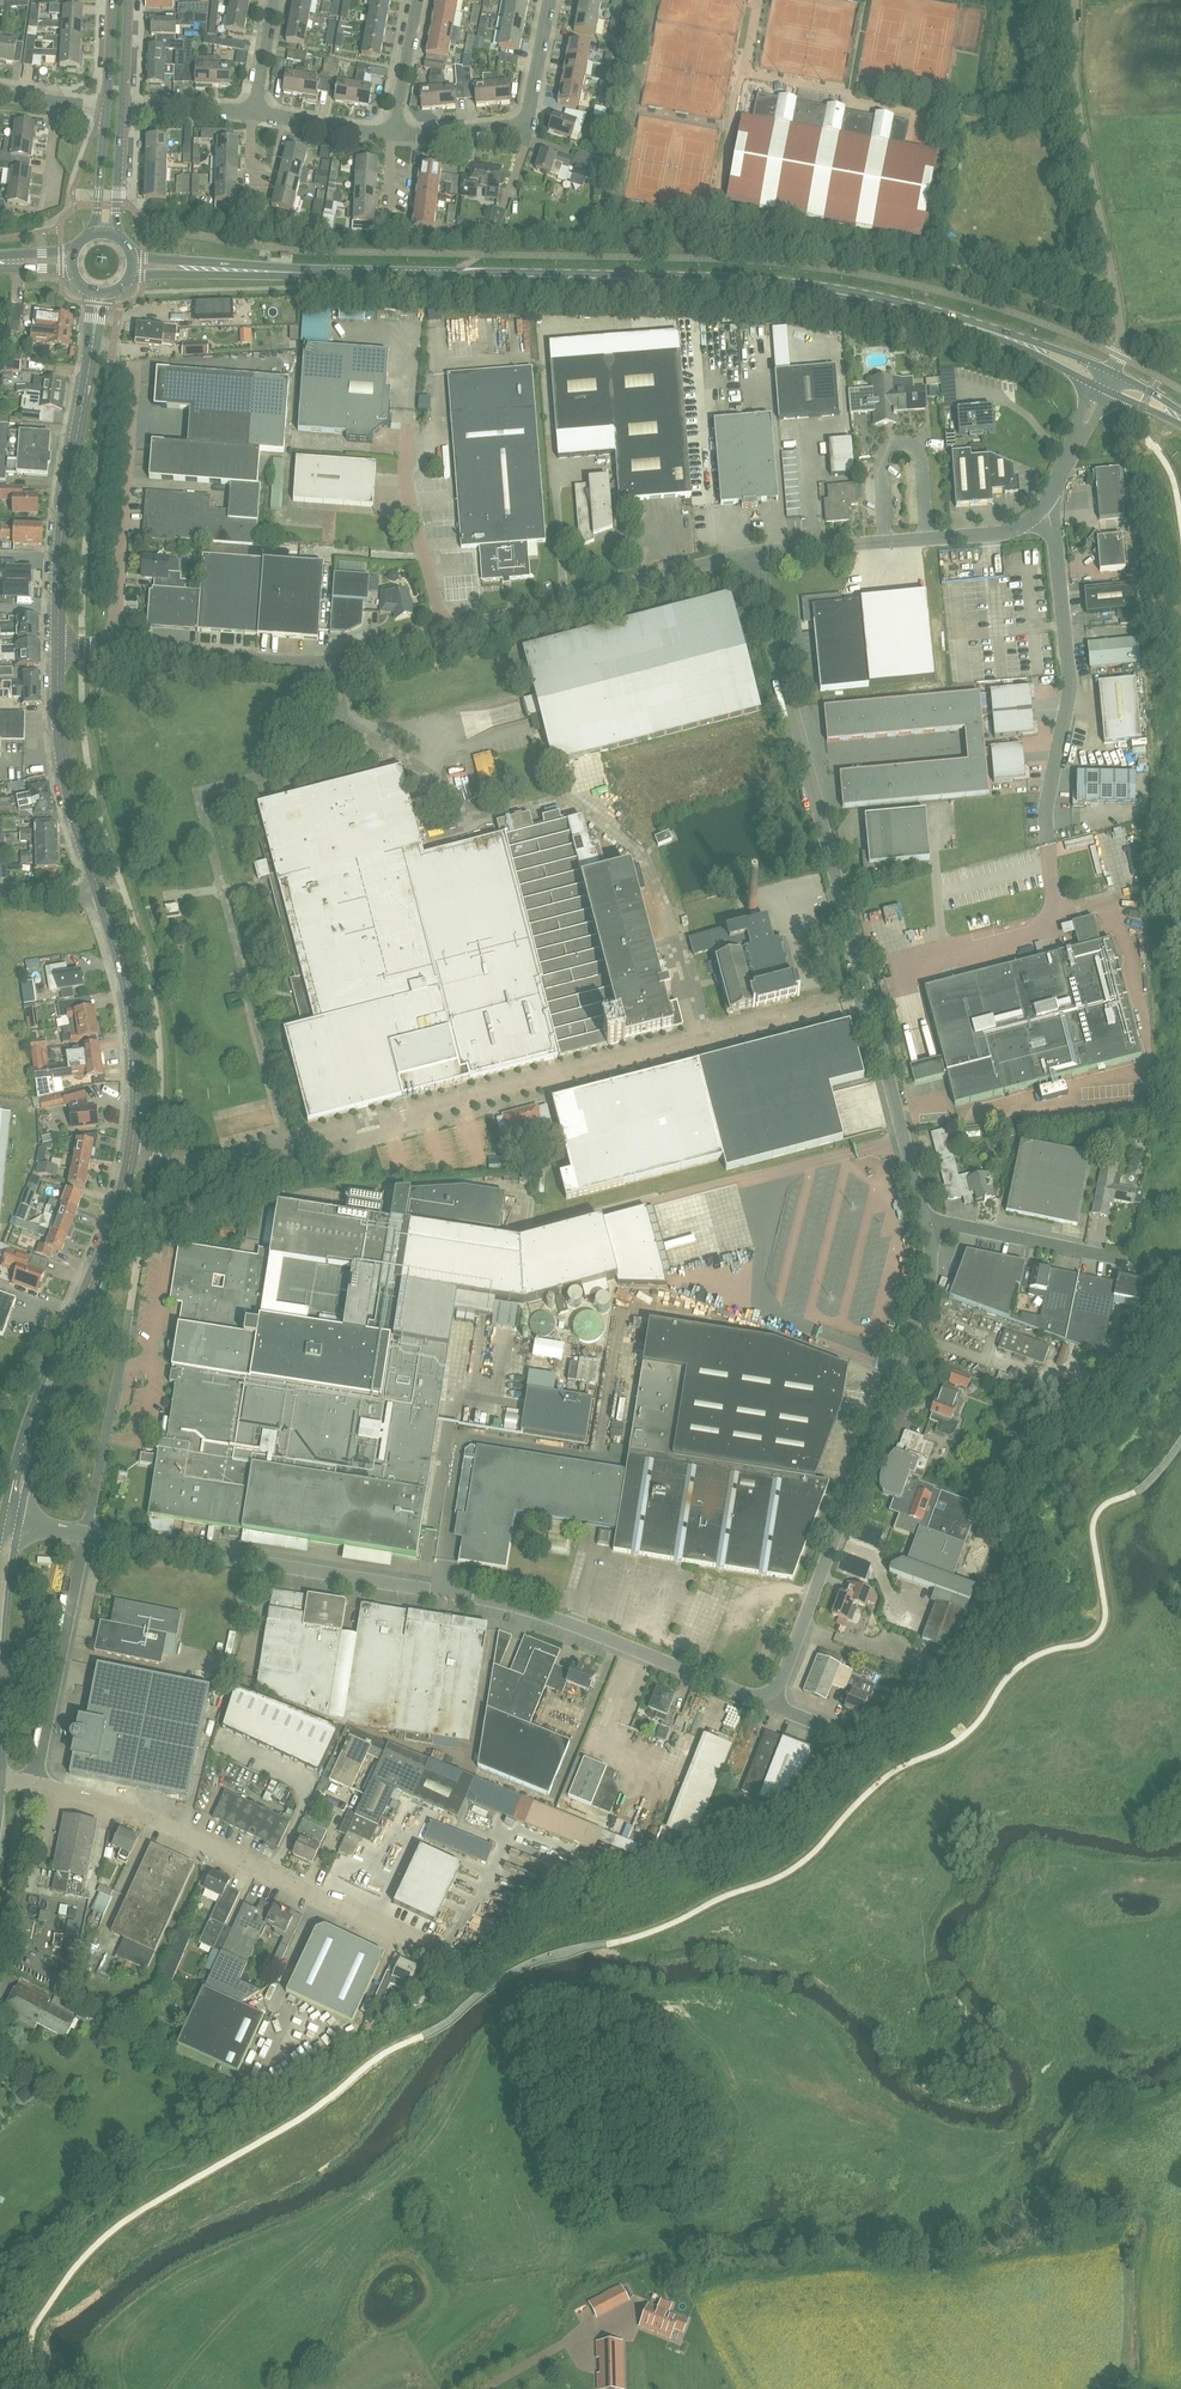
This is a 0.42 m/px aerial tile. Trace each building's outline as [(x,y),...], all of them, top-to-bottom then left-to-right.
[(146,7),(173,8),(174,0),(147,0),(146,7)] [(250,4),(232,0),(229,15),(247,18),(250,4)] [(293,12),(310,15),(313,1),(310,0),(295,0),(293,12)] [(323,2),(315,0),(312,11),(320,13),(323,2)] [(370,11),(388,15),(390,0),(389,0),(372,0),(370,11)] [(435,9),(456,12),(459,0),(437,0),(435,9)] [(212,1),(211,13),(218,14),(220,2),(212,1)] [(600,5),(580,1),(577,16),(598,20),(600,5)] [(528,5),(508,2),(505,16),(526,20),(528,5)] [(32,5),(31,12),(39,13),(40,4),(32,5)] [(178,14),(179,14),(194,14),(200,14),(200,4),(178,5),(178,14)] [(340,6),(332,4),(330,16),(338,17),(340,6)] [(65,8),(65,6),(56,5),(50,6),(49,14),(64,15),(63,23),(82,24),(83,9),(65,8)] [(350,8),(342,6),(340,18),(348,19),(350,8)] [(473,6),(471,15),(479,16),(480,7),(473,6)] [(456,12),(435,9),(433,24),(454,27),(456,12)] [(388,15),(370,11),(367,26),(385,29),(388,15)] [(310,15),(293,12),(290,26),(308,30),(310,15)] [(218,14),(211,13),(209,25),(217,25),(218,14)] [(620,14),(612,13),(611,22),(618,23),(620,14)] [(176,41),(176,36),(177,27),(177,26),(194,26),(194,24),(207,25),(208,14),(200,14),(194,14),(179,14),(179,21),(153,20),(152,35),(156,35),(164,36),(163,40),(176,41)] [(247,18),(229,15),(227,30),(244,33),(247,18)] [(479,16),(471,15),(470,24),(477,26),(479,16)] [(505,16),(502,31),(523,35),(526,20),(505,16)] [(598,20),(577,16),(574,31),(595,35),(598,20)] [(480,18),(479,27),(480,27),(486,28),(488,19),(480,18)] [(46,22),(45,28),(63,29),(62,37),(81,39),(82,24),(63,23),(46,22)] [(329,22),(327,33),(335,35),(337,23),(329,22)] [(609,31),(617,32),(618,23),(611,22),(609,31)] [(339,23),(337,36),(344,37),(347,25),(339,23)] [(433,24),(430,39),(451,42),(454,27),(433,24)] [(308,30),(290,26),(287,41),(305,44),(308,30)] [(385,29),(367,26),(364,41),(382,44),(385,29)] [(479,27),(477,36),(485,38),(486,28),(480,27),(479,27)] [(523,35),(502,31),(500,47),(520,50),(523,35)] [(335,35),(327,33),(325,45),(332,46),(335,35)] [(54,51),(72,52),(81,53),(81,39),(62,37),(46,36),(46,42),(54,43),(54,51)] [(344,37),(337,36),(335,47),(342,48),(344,37)] [(234,49),(235,41),(217,38),(215,46),(234,49)] [(451,42),(430,39),(427,54),(448,57),(451,42)] [(17,42),(2,40),(0,54),(0,63),(5,64),(5,62),(14,63),(17,42)] [(184,50),(184,41),(176,41),(169,40),(169,50),(176,50),(184,50)] [(184,50),(184,64),(192,65),(193,41),(184,41),(184,50)] [(382,44),(364,41),(362,55),(380,59),(382,44)] [(567,57),(588,61),(591,46),(570,42),(567,57)] [(148,47),(148,65),(165,66),(166,50),(166,47),(163,47),(156,47),(148,47)] [(24,65),(32,66),(35,50),(26,49),(24,65)] [(81,53),(72,52),(54,51),(42,50),(41,57),(56,57),(55,66),(68,67),(68,70),(77,70),(77,67),(83,68),(83,59),(80,59),(81,53)] [(307,60),(308,55),(308,54),(289,51),(288,59),(306,62),(307,60)] [(241,59),(240,65),(245,65),(247,53),(237,52),(236,58),(241,59)] [(502,54),(500,54),(498,61),(517,65),(518,57),(502,54)] [(318,98),(319,91),(328,93),(330,78),(333,59),(326,58),(326,59),(308,55),(307,60),(324,63),(324,67),(322,66),(320,79),(304,76),(301,95),(318,98)] [(605,55),(603,64),(611,65),(612,57),(605,55)] [(206,67),(197,66),(196,86),(197,86),(197,89),(205,89),(206,86),(213,86),(214,59),(214,58),(207,57),(206,67)] [(214,58),(214,59),(213,86),(230,87),(231,68),(226,67),(222,64),(222,58),(214,57),(214,58)] [(567,57),(564,72),(585,76),(588,61),(567,57)] [(340,60),(333,59),(330,78),(338,79),(337,78),(340,60)] [(425,67),(432,69),(443,71),(445,63),(426,60),(425,67)] [(358,71),(356,85),(353,104),(369,107),(372,88),(363,86),(366,73),(370,74),(372,66),(359,64),(358,71)] [(602,73),(609,75),(611,65),(603,64),(602,73)] [(184,83),(184,66),(165,66),(148,65),(147,83),(165,84),(165,75),(175,75),(174,83),(184,83)] [(297,68),(296,75),(288,73),(285,92),(301,95),(304,76),(305,70),(297,68)] [(464,80),(465,87),(472,86),(471,68),(463,69),(464,80)] [(339,82),(337,95),(336,101),(353,104),(356,85),(358,71),(357,71),(355,85),(339,82)] [(564,72),(561,88),(582,92),(585,76),(564,72)] [(509,83),(500,84),(499,73),(491,74),(492,84),(494,104),(510,103),(509,83)] [(492,84),(491,74),(483,75),(484,85),(475,86),(477,105),(494,104),(492,84)] [(439,108),(437,77),(429,78),(430,89),(421,90),(422,109),(439,108)] [(442,77),(437,77),(439,108),(456,107),(455,100),(466,99),(465,87),(464,80),(457,80),(457,85),(454,87),(445,88),(444,77),(442,77)] [(600,85),(598,94),(605,96),(607,87),(600,85)] [(582,92),(561,88),(558,103),(579,107),(582,92)] [(604,105),(605,96),(598,94),(596,104),(604,105)] [(921,239),(927,205),(937,152),(905,146),(909,124),(893,121),(893,118),(876,115),(876,118),(844,112),(845,109),(828,106),(827,109),(796,103),(797,100),(780,97),(779,100),(758,96),(753,119),(743,117),(727,203),(921,239)] [(596,105),(594,114),(605,117),(607,108),(596,105)] [(549,131),(571,139),(574,131),(580,133),(587,114),(572,112),(569,120),(555,115),(549,131)] [(14,140),(33,142),(36,126),(16,123),(14,140)] [(218,156),(239,156),(239,141),(230,140),(231,130),(211,130),(210,141),(218,141),(218,147),(218,156)] [(147,153),(168,154),(169,138),(148,137),(147,153)] [(14,140),(5,138),(2,162),(30,166),(31,159),(33,142),(14,140)] [(288,147),(284,162),(303,167),(305,167),(311,143),(295,139),(293,148),(288,147)] [(557,152),(556,155),(543,151),(537,169),(559,177),(558,179),(564,181),(566,180),(570,170),(568,167),(575,169),(573,173),(591,179),(596,165),(591,164),(593,156),(574,150),(572,157),(557,152)] [(168,154),(147,153),(146,169),(168,169),(168,154)] [(218,156),(217,171),(239,172),(239,171),(242,171),(242,163),(239,163),(239,156),(218,156)] [(357,160),(356,175),(378,176),(378,161),(357,160)] [(321,170),(329,171),(330,162),(323,161),(321,170)] [(30,166),(2,162),(0,162),(0,170),(1,170),(5,170),(3,186),(30,190),(32,173),(29,172),(30,166)] [(303,167),(284,162),(284,163),(281,162),(279,169),(282,170),(280,177),(299,181),(301,182),(305,167),(303,167)] [(331,171),(338,173),(340,163),(332,162),(331,171)] [(421,165),(419,180),(440,183),(442,167),(421,165)] [(477,187),(499,190),(500,184),(502,184),(504,182),(504,177),(503,175),(501,175),(501,168),(484,166),(483,168),(473,167),(472,177),(464,176),(461,195),(476,197),(477,187)] [(168,169),(146,169),(146,184),(167,185),(168,169)] [(326,186),(327,181),(329,171),(321,170),(316,169),(314,184),(326,186)] [(239,172),(217,171),(217,186),(238,187),(239,172)] [(338,173),(331,171),(329,181),(337,182),(338,173)] [(378,176),(356,175),(356,191),(377,192),(378,176)] [(452,175),(451,185),(459,186),(460,177),(452,175)] [(280,177),(277,192),(297,197),(301,182),(299,181),(280,177)] [(440,183),(419,180),(417,195),(438,198),(440,183)] [(146,184),(145,199),(167,200),(167,185),(146,184)] [(459,186),(451,185),(450,194),(457,195),(459,186)] [(3,186),(2,190),(10,191),(8,203),(27,206),(30,190),(3,186)] [(238,187),(217,186),(216,201),(238,202),(238,187)] [(319,191),(318,191),(316,200),(324,201),(326,192),(319,191)] [(356,191),(355,206),(376,207),(377,192),(356,191)] [(277,192),(273,205),(273,207),(293,212),(297,197),(277,192)] [(335,193),(328,192),(326,201),(334,202),(335,193)] [(417,195),(415,211),(436,213),(438,198),(417,195)] [(315,200),(311,227),(321,228),(323,214),(324,201),(316,200),(315,200)] [(334,202),(326,201),(325,211),(332,212),(334,203),(334,202)] [(449,205),(447,215),(455,216),(456,206),(449,205)] [(376,207),(355,206),(354,221),(375,222),(376,207)] [(488,226),(500,230),(507,211),(495,207),(488,226)] [(436,213),(415,211),(413,226),(434,228),(436,213)] [(455,216),(447,215),(446,224),(454,225),(455,216)] [(466,218),(458,218),(458,229),(467,229),(468,218),(466,218)] [(233,300),(195,302),(195,305),(195,321),(234,319),(233,304),(233,300)] [(11,322),(20,323),(21,317),(23,317),(25,307),(13,305),(11,322)] [(303,308),(303,345),(320,345),(320,343),(331,343),(331,308),(303,308)] [(340,308),(340,321),(367,321),(367,318),(375,318),(375,309),(340,308)] [(34,326),(34,327),(71,332),(73,318),(53,315),(52,315),(39,314),(38,327),(34,326)] [(165,325),(138,322),(137,333),(177,338),(178,327),(165,326),(165,325)] [(772,335),(788,334),(787,326),(771,328),(772,335)] [(49,343),(69,346),(71,332),(34,327),(32,340),(49,342),(49,343)] [(241,343),(252,343),(251,328),(240,329),(241,343)] [(177,338),(137,333),(136,344),(162,347),(162,345),(176,346),(177,338)] [(772,342),(788,341),(788,334),(772,335),(772,342)] [(772,342),(773,349),(789,348),(788,341),(772,342)] [(182,356),(208,355),(209,342),(183,344),(182,356)] [(304,346),(298,430),(347,434),(346,439),(371,441),(371,438),(373,436),(378,436),(383,432),(383,427),(385,425),(389,425),(391,389),(386,388),(389,352),(304,346)] [(773,356),(789,355),(789,348),(773,349),(773,356)] [(594,541),(594,536),(613,530),(612,527),(615,527),(614,514),(611,513),(610,491),(618,488),(619,501),(691,496),(680,352),(550,362),(556,434),(613,430),(617,482),(609,485),(609,478),(589,479),(589,485),(575,486),(580,546),(594,541)] [(773,356),(774,364),(790,362),(789,355),(773,356)] [(4,371),(20,372),(22,358),(5,356),(4,371)] [(774,364),(775,371),(790,369),(790,362),(774,364)] [(790,369),(775,371),(779,419),(839,415),(835,366),(790,369)] [(533,367),(474,372),(448,374),(454,456),(461,548),(480,547),(482,577),(486,581),(530,577),(527,543),(546,541),(536,423),(533,367)] [(954,369),(942,370),(944,398),(956,397),(954,369)] [(150,478),(231,484),(258,486),(261,450),(284,452),(289,379),(157,370),(155,407),(191,409),(188,445),(152,442),(150,478)] [(13,373),(3,372),(3,381),(13,381),(13,373)] [(872,379),(872,389),(849,390),(850,414),(874,412),(875,424),(895,423),(895,410),(925,408),(924,388),(913,389),(913,377),(902,378),(892,377),(872,379)] [(940,384),(939,377),(925,379),(926,386),(940,384)] [(26,391),(30,392),(63,396),(65,381),(44,378),(44,379),(34,378),(33,387),(26,386),(26,391)] [(939,397),(939,388),(929,389),(930,398),(939,397)] [(26,391),(25,393),(24,393),(24,397),(30,397),(29,410),(23,409),(22,421),(40,423),(41,409),(61,411),(63,396),(30,392),(26,391)] [(994,431),(992,407),(956,409),(958,434),(970,433),(970,437),(983,436),(983,432),(994,431)] [(778,501),(771,416),(714,421),(721,506),(741,504),(742,509),(757,507),(757,503),(778,501)] [(6,481),(6,473),(17,474),(48,477),(51,435),(20,432),(20,433),(9,433),(10,425),(0,424),(0,480),(6,481)] [(948,446),(956,446),(956,432),(947,432),(948,446)] [(852,439),(828,440),(831,476),(854,474),(852,439)] [(796,452),(782,453),(782,460),(797,459),(796,452)] [(970,452),(951,453),(955,507),(993,504),(992,493),(1004,492),(1004,494),(1013,494),(1017,488),(1016,480),(1014,480),(1013,467),(989,456),(971,458),(970,452)] [(373,506),(376,464),(296,458),(293,501),(373,506)] [(283,508),(284,459),(272,459),(271,508),(283,508)] [(797,459),(782,460),(783,467),(797,466),(797,459)] [(797,466),(783,467),(784,475),(798,473),(797,466)] [(1124,517),(1119,469),(1102,470),(1102,468),(1092,469),(1093,484),(1096,484),(1099,519),(1124,517)] [(798,473),(784,475),(784,482),(798,481),(798,473)] [(798,481),(784,482),(785,489),(799,488),(798,481)] [(208,499),(148,494),(145,537),(256,545),(260,486),(258,486),(231,484),(229,511),(208,510),(208,499)] [(825,501),(827,522),(849,520),(848,509),(851,506),(858,505),(856,484),(827,486),(828,500),(825,501)] [(14,513),(38,514),(38,496),(22,495),(23,491),(23,488),(1,487),(1,500),(14,500),(14,513)] [(799,488),(785,489),(785,496),(800,495),(799,488)] [(800,495),(785,496),(786,503),(800,502),(800,495)] [(800,502),(786,503),(786,511),(801,509),(800,502)] [(801,509),(786,511),(787,518),(801,516),(801,509)] [(2,527),(1,532),(43,535),(44,523),(40,523),(40,524),(14,522),(14,527),(2,527)] [(43,535),(1,532),(1,534),(0,538),(14,539),(13,544),(43,546),(43,535)] [(1122,536),(1103,538),(1099,534),(1095,534),(1092,537),(1092,542),(1097,545),(1100,571),(1125,569),(1122,536)] [(177,580),(177,573),(168,573),(169,560),(165,560),(161,554),(156,559),(144,558),(143,561),(141,563),(143,565),(143,578),(154,579),(154,588),(171,589),(186,590),(186,581),(177,580)] [(256,634),(258,635),(263,560),(203,556),(201,591),(186,590),(171,589),(154,588),(152,620),(154,624),(198,628),(198,630),(256,634)] [(1,560),(1,569),(7,569),(7,582),(7,583),(29,583),(31,583),(31,568),(15,568),(15,560),(1,560)] [(258,635),(258,636),(319,640),(324,564),(263,560),(258,635)] [(370,577),(334,574),(330,631),(347,633),(347,630),(352,630),(362,625),(364,601),(368,602),(370,577)] [(13,605),(13,597),(29,597),(29,583),(7,583),(7,582),(4,582),(4,596),(0,596),(0,605),(13,605)] [(1132,585),(1084,589),(1086,614),(1135,609),(1132,585)] [(382,590),(381,611),(394,613),(396,620),(414,615),(408,591),(401,593),(400,591),(398,589),(392,591),(391,588),(382,590)] [(926,593),(860,599),(861,602),(864,635),(869,686),(935,679),(926,593)] [(841,594),(801,598),(804,623),(807,622),(806,621),(811,621),(811,622),(814,622),(820,691),(869,686),(864,635),(861,602),(842,604),(841,594)] [(735,597),(640,621),(526,651),(539,700),(527,703),(532,722),(543,719),(556,767),(765,713),(735,597)] [(1,629),(40,628),(40,621),(39,621),(38,617),(18,618),(18,617),(9,617),(9,621),(0,621),(0,628),(1,628),(1,629)] [(39,635),(40,635),(40,628),(1,629),(1,635),(18,635),(19,640),(39,639),(39,635)] [(1139,664),(1137,639),(1088,643),(1091,668),(1139,664)] [(41,654),(41,647),(39,647),(39,643),(19,643),(19,645),(1,646),(1,642),(0,642),(0,655),(2,655),(41,654)] [(19,660),(19,665),(39,665),(39,661),(41,661),(41,654),(2,655),(0,655),(0,661),(19,660)] [(9,690),(41,689),(41,674),(22,674),(23,683),(21,684),(21,682),(3,682),(3,691),(9,691),(9,690)] [(1104,744),(1141,740),(1135,679),(1098,683),(1104,744)] [(992,715),(1032,711),(1031,699),(1035,699),(1033,686),(1018,688),(1018,689),(990,692),(992,715)] [(23,706),(42,705),(41,689),(9,690),(9,691),(9,698),(21,697),(21,696),(23,696),(23,706)] [(956,695),(959,730),(965,729),(968,761),(949,763),(953,798),(989,794),(980,693),(956,695)] [(959,730),(956,695),(920,699),(923,733),(959,730)] [(920,699),(896,701),(899,735),(923,733),(920,699)] [(896,701),(872,703),(875,738),(899,735),(896,701)] [(872,703),(848,705),(851,740),(875,738),(872,703)] [(851,740),(848,705),(824,707),(827,742),(851,740)] [(1032,711),(992,715),(995,738),(1023,735),(1023,736),(1038,735),(1037,722),(1034,723),(1032,711)] [(2,741),(25,741),(25,713),(0,712),(0,757),(2,757),(2,741)] [(991,748),(994,782),(1014,780),(1014,781),(1029,780),(1028,767),(1025,767),(1023,745),(991,748)] [(480,786),(497,783),(492,752),(475,755),(480,786)] [(949,763),(926,765),(929,800),(953,798),(949,763)] [(318,786),(275,797),(257,802),(261,817),(254,819),(265,862),(254,865),(258,879),(269,876),(295,979),(290,980),(302,1027),(284,1032),(307,1123),(390,1101),(391,1105),(409,1101),(408,1097),(479,1079),(479,1078),(607,1045),(607,1046),(624,1041),(624,1040),(661,1031),(663,1031),(666,1032),(670,1031),(672,1028),(683,1026),(677,1002),(666,1004),(664,995),(670,993),(668,984),(661,986),(637,891),(645,889),(639,866),(606,874),(599,845),(590,848),(583,818),(568,822),(567,819),(561,820),(559,813),(542,818),(545,827),(534,830),(530,813),(497,822),(501,836),(423,856),(400,765),(349,778),(318,786)] [(926,765),(902,768),(905,802),(929,800),(926,765)] [(905,802),(902,768),(840,773),(843,808),(905,802)] [(1135,773),(1077,773),(1077,796),(1073,796),(1073,808),(1086,808),(1086,804),(1135,804),(1135,773)] [(18,795),(10,797),(11,797),(11,799),(12,805),(19,803),(51,797),(49,784),(30,787),(31,794),(18,796),(18,795)] [(12,805),(11,799),(11,797),(0,798),(0,805),(12,805)] [(35,815),(54,811),(51,797),(19,803),(12,805),(13,810),(20,809),(20,811),(33,808),(35,815)] [(926,810),(865,816),(868,852),(863,853),(863,851),(862,851),(864,872),(896,869),(896,868),(895,868),(894,863),(930,859),(926,810)] [(21,837),(58,836),(58,823),(35,824),(35,831),(21,831),(21,837)] [(674,829),(655,838),(659,847),(678,838),(674,829)] [(35,848),(59,847),(58,836),(21,837),(21,842),(30,842),(30,848),(35,848)] [(22,859),(59,858),(59,847),(35,848),(30,848),(31,853),(21,854),(22,859)] [(59,858),(22,859),(22,864),(36,864),(36,870),(59,869),(59,858)] [(752,919),(747,920),(748,924),(690,940),(694,955),(713,950),(716,960),(707,962),(710,975),(719,972),(719,975),(714,976),(716,984),(722,983),(727,1004),(724,1004),(726,1013),(799,995),(785,941),(777,943),(776,939),(773,940),(767,920),(759,922),(757,913),(757,911),(758,910),(758,909),(758,907),(758,905),(757,904),(757,903),(755,902),(754,902),(753,901),(752,901),(750,901),(749,902),(748,903),(747,904),(746,905),(746,906),(746,907),(746,908),(746,910),(747,911),(748,912),(749,913),(750,913),(750,915),(751,915),(752,919)] [(178,905),(165,907),(167,916),(179,914),(178,905)] [(889,909),(892,923),(905,920),(901,906),(889,909)] [(872,912),(873,917),(889,914),(888,909),(872,912)] [(942,1058),(910,1066),(923,1114),(1152,1054),(1151,1035),(1143,1001),(1152,999),(1148,980),(1123,986),(1111,940),(1100,943),(1094,917),(1038,932),(1044,957),(925,988),(943,1057),(942,1058)] [(27,970),(40,969),(38,959),(26,960),(27,970)] [(81,973),(81,972),(69,973),(66,971),(65,965),(50,967),(51,976),(48,977),(50,990),(52,991),(59,990),(59,991),(61,990),(62,999),(74,997),(73,988),(83,987),(82,981),(84,979),(84,975),(81,973)] [(883,997),(890,996),(886,980),(879,982),(883,997)] [(35,992),(22,994),(24,1005),(36,1003),(35,992)] [(78,1009),(76,1000),(58,1003),(60,1017),(68,1016),(69,1020),(70,1027),(96,1023),(94,1009),(84,1011),(84,1008),(78,1009)] [(71,1034),(62,1036),(63,1043),(72,1042),(72,1043),(89,1041),(88,1038),(98,1036),(96,1023),(70,1027),(71,1034)] [(842,1139),(830,1094),(865,1085),(850,1025),(575,1093),(574,1087),(563,1090),(564,1096),(552,1099),(570,1172),(560,1175),(566,1199),(723,1157),(726,1169),(842,1139)] [(31,1052),(46,1050),(45,1039),(38,1040),(37,1033),(29,1034),(31,1052)] [(67,1049),(69,1065),(101,1061),(99,1046),(67,1049)] [(49,1068),(46,1050),(31,1052),(32,1056),(34,1070),(47,1068),(49,1068)] [(69,1065),(49,1068),(47,1068),(49,1080),(63,1078),(63,1074),(84,1071),(85,1078),(103,1076),(101,1061),(69,1065)] [(51,1096),(49,1080),(47,1068),(34,1070),(39,1099),(51,1096)] [(1065,1083),(1038,1090),(1041,1102),(1067,1095),(1065,1083)] [(83,1090),(64,1095),(66,1104),(86,1099),(83,1090)] [(548,1125),(543,1107),(538,1108),(537,1106),(503,1115),(504,1117),(498,1119),(501,1129),(507,1128),(507,1130),(534,1122),(536,1128),(548,1125)] [(96,1107),(70,1110),(72,1128),(98,1125),(96,1107)] [(11,1113),(0,1111),(0,1218),(11,1113)] [(952,1151),(947,1129),(931,1133),(945,1186),(943,1186),(944,1193),(947,1193),(948,1199),(953,1200),(963,1197),(965,1206),(974,1204),(972,1196),(976,1195),(977,1202),(995,1197),(989,1173),(972,1177),(971,1173),(959,1177),(952,1151)] [(75,1154),(92,1157),(95,1157),(97,1150),(93,1149),(94,1143),(98,1143),(100,1133),(78,1136),(77,1139),(75,1154)] [(1022,1140),(1007,1211),(1078,1226),(1092,1155),(1022,1140)] [(47,1149),(39,1148),(36,1162),(45,1164),(47,1149)] [(75,1154),(72,1169),(89,1172),(92,1157),(75,1154)] [(56,1177),(58,1166),(39,1163),(37,1173),(56,1177)] [(1121,1178),(1114,1176),(1116,1165),(1104,1163),(1093,1214),(1106,1216),(1109,1199),(1133,1203),(1135,1190),(1119,1187),(1121,1178)] [(89,1172),(72,1169),(69,1184),(86,1187),(89,1172)] [(176,1342),(170,1341),(169,1341),(168,1350),(175,1351),(172,1368),(177,1369),(176,1372),(171,1372),(170,1383),(177,1384),(174,1402),(167,1443),(161,1442),(159,1452),(149,1516),(162,1518),(175,1520),(243,1531),(310,1541),(344,1547),(393,1554),(416,1558),(441,1402),(449,1348),(455,1314),(493,1320),(496,1300),(523,1304),(582,1288),(585,1300),(609,1293),(606,1282),(617,1279),(618,1284),(667,1285),(646,1208),(519,1241),(458,1232),(459,1225),(500,1231),(505,1194),(464,1188),(384,1193),(384,1195),(379,1221),(278,1204),(277,1210),(268,1208),(263,1242),(268,1243),(272,1244),(271,1250),(267,1249),(259,1248),(257,1257),(228,1252),(180,1244),(177,1260),(174,1278),(174,1282),(171,1301),(183,1303),(180,1325),(179,1325),(176,1342)] [(67,1189),(62,1203),(78,1209),(84,1195),(67,1189)] [(26,1190),(21,1204),(31,1207),(35,1194),(26,1190)] [(50,1200),(48,1205),(53,1207),(50,1214),(57,1217),(73,1223),(78,1209),(62,1203),(51,1199),(50,1200)] [(21,1204),(16,1219),(18,1220),(25,1222),(31,1207),(21,1204)] [(48,1214),(43,1228),(52,1232),(68,1237),(71,1239),(74,1230),(73,1229),(71,1229),(73,1223),(57,1217),(50,1214),(48,1214)] [(32,1225),(30,1230),(38,1233),(38,1234),(49,1238),(47,1245),(40,1243),(37,1253),(50,1258),(53,1248),(63,1252),(68,1237),(52,1232),(43,1228),(41,1228),(32,1225)] [(236,1231),(222,1228),(220,1238),(234,1241),(236,1231)] [(41,1283),(45,1272),(27,1266),(30,1258),(10,1250),(4,1265),(19,1271),(15,1282),(38,1291),(39,1290),(41,1290),(42,1285),(41,1283)] [(1016,1286),(1021,1287),(1025,1264),(966,1252),(949,1298),(1009,1320),(1016,1286)] [(1047,1298),(1053,1269),(1051,1269),(1052,1266),(1042,1264),(1041,1268),(1035,1267),(1029,1294),(1044,1297),(1047,1298)] [(1047,1298),(1044,1297),(1038,1331),(1066,1341),(1073,1308),(1079,1275),(1053,1269),(1047,1298)] [(1073,1308),(1066,1341),(1103,1355),(1115,1297),(1140,1302),(1144,1281),(1118,1276),(1117,1283),(1079,1275),(1073,1308)] [(0,1293),(0,1335),(3,1335),(16,1299),(0,1293)] [(574,1312),(574,1311),(574,1309),(574,1306),(572,1303),(570,1301),(566,1300),(565,1300),(563,1300),(562,1300),(560,1301),(559,1302),(558,1303),(557,1304),(555,1307),(555,1309),(556,1312),(556,1314),(559,1316),(561,1318),(565,1319),(568,1318),(571,1316),(572,1315),(573,1314),(574,1312)] [(553,1330),(554,1327),(554,1324),(554,1322),(553,1321),(553,1319),(552,1317),(550,1316),(547,1314),(544,1313),(542,1313),(540,1313),(536,1314),(535,1315),(533,1316),(532,1318),(530,1321),(530,1323),(530,1326),(530,1328),(531,1329),(532,1333),(534,1334),(535,1335),(537,1336),(541,1337),(542,1337),(544,1337),(548,1336),(549,1335),(551,1333),(553,1330)] [(603,1334),(603,1332),(604,1328),(604,1324),(602,1320),(601,1318),(599,1317),(597,1315),(596,1314),(594,1313),(590,1313),(587,1313),(585,1313),(583,1313),(581,1314),(579,1315),(578,1317),(575,1320),(574,1322),(573,1324),(573,1328),(573,1332),(574,1334),(575,1336),(578,1340),(579,1341),(583,1343),(587,1344),(590,1344),(592,1343),(594,1343),(596,1342),(597,1341),(599,1340),(602,1336),(603,1334)] [(774,1341),(649,1321),(626,1470),(471,1446),(465,1450),(455,1514),(466,1516),(458,1561),(505,1569),(515,1512),(617,1528),(614,1551),(631,1553),(635,1557),(640,1555),(673,1560),(677,1563),(682,1562),(716,1567),(720,1570),(725,1568),(758,1574),(762,1577),(767,1575),(792,1579),(829,1483),(814,1480),(841,1409),(847,1369),(774,1341)] [(1050,1348),(1005,1331),(998,1349),(1043,1366),(1050,1348)] [(535,1340),(533,1356),(562,1361),(565,1345),(535,1340)] [(579,1364),(571,1362),(568,1380),(595,1385),(599,1362),(580,1359),(579,1364)] [(971,1378),(953,1371),(948,1382),(967,1389),(971,1378)] [(941,1393),(937,1392),(933,1403),(934,1403),(930,1413),(932,1414),(929,1421),(938,1424),(935,1431),(949,1437),(954,1434),(959,1423),(951,1420),(953,1415),(957,1416),(962,1401),(959,1400),(961,1393),(943,1387),(941,1393)] [(592,1399),(527,1390),(521,1431),(585,1441),(592,1399)] [(612,1422),(611,1434),(610,1435),(623,1437),(625,1424),(612,1422)] [(888,1571),(936,1589),(969,1602),(975,1587),(952,1578),(965,1545),(973,1523),(968,1522),(973,1509),(970,1502),(934,1489),(935,1488),(920,1482),(918,1477),(914,1476),(916,1469),(924,1472),(934,1445),(923,1441),(924,1437),(907,1431),(905,1432),(900,1445),(898,1444),(895,1452),(892,1455),(889,1458),(887,1461),(885,1464),(882,1469),(881,1475),(880,1481),(880,1488),(880,1489),(881,1490),(882,1492),(883,1492),(885,1493),(884,1495),(894,1498),(889,1511),(899,1514),(894,1529),(916,1537),(907,1561),(903,1560),(891,1565),(888,1571)] [(159,1452),(161,1442),(148,1441),(147,1450),(159,1452)] [(611,1444),(609,1453),(621,1455),(623,1445),(611,1444)] [(155,1456),(142,1454),(140,1463),(153,1465),(155,1456)] [(611,1532),(599,1531),(597,1544),(609,1546),(611,1532)] [(857,1586),(847,1582),(843,1592),(841,1591),(832,1615),(838,1617),(847,1621),(854,1603),(865,1608),(867,1603),(871,1605),(872,1605),(874,1604),(875,1603),(875,1602),(876,1601),(875,1599),(874,1597),(870,1595),(871,1591),(857,1586)] [(950,1649),(964,1613),(965,1613),(969,1602),(936,1589),(931,1601),(936,1603),(922,1639),(950,1649)] [(308,1595),(308,1596),(273,1590),(257,1690),(345,1726),(347,1722),(353,1724),(388,1730),(405,1732),(404,1740),(432,1745),(433,1737),(469,1743),(488,1624),(453,1619),(453,1617),(444,1615),(444,1617),(361,1604),(356,1638),(341,1635),(346,1603),(345,1601),(308,1595)] [(167,1636),(177,1638),(182,1613),(116,1600),(112,1624),(101,1622),(95,1652),(161,1665),(167,1636)] [(499,1630),(497,1646),(507,1650),(512,1635),(499,1630)] [(489,1695),(487,1709),(478,1766),(549,1795),(570,1742),(530,1726),(545,1687),(552,1690),(561,1667),(554,1665),(560,1650),(524,1636),(509,1674),(494,1667),(489,1695)] [(819,1657),(818,1656),(804,1693),(827,1701),(841,1665),(840,1665),(843,1659),(821,1650),(819,1657)] [(561,1667),(552,1690),(562,1694),(567,1683),(588,1691),(595,1675),(583,1670),(584,1669),(583,1668),(583,1667),(582,1667),(581,1666),(580,1666),(579,1667),(578,1667),(578,1668),(573,1666),(571,1671),(563,1668),(561,1667)] [(852,1672),(861,1676),(864,1670),(854,1666),(852,1672)] [(111,1692),(93,1688),(84,1732),(77,1731),(75,1731),(74,1732),(72,1733),(71,1735),(70,1736),(70,1739),(71,1741),(72,1742),(73,1743),(76,1744),(70,1774),(188,1798),(210,1687),(208,1687),(115,1668),(111,1692)] [(875,1686),(850,1677),(841,1700),(848,1702),(845,1708),(861,1715),(868,1697),(870,1698),(875,1686)] [(235,1734),(253,1695),(235,1688),(222,1728),(235,1734)] [(675,1696),(657,1689),(649,1709),(657,1712),(655,1718),(662,1721),(661,1725),(669,1728),(677,1710),(670,1708),(675,1696)] [(253,1695),(235,1734),(247,1739),(265,1700),(253,1695)] [(258,1745),(277,1705),(265,1700),(247,1739),(258,1745)] [(270,1750),(289,1710),(277,1705),(258,1745),(270,1750)] [(302,1715),(289,1710),(270,1750),(282,1756),(302,1715)] [(294,1762),(314,1720),(302,1715),(282,1756),(294,1762)] [(306,1767),(326,1724),(314,1720),(294,1762),(306,1767)] [(306,1767),(319,1773),(339,1729),(326,1724),(306,1767)] [(352,1790),(368,1755),(381,1761),(386,1750),(389,1743),(388,1743),(388,1745),(353,1729),(345,1726),(341,1735),(349,1739),(338,1761),(332,1758),(317,1790),(325,1793),(330,1782),(329,1782),(330,1779),(352,1790)] [(699,1839),(732,1742),(703,1732),(669,1829),(699,1839)] [(758,1798),(782,1738),(766,1732),(742,1792),(758,1798)] [(782,1738),(758,1798),(776,1806),(802,1781),(814,1752),(782,1738)] [(386,1750),(381,1761),(357,1814),(356,1816),(347,1835),(346,1835),(338,1851),(350,1857),(353,1856),(359,1843),(360,1843),(361,1843),(364,1839),(370,1842),(378,1826),(383,1828),(384,1827),(388,1819),(382,1817),(395,1789),(444,1812),(462,1772),(459,1771),(430,1760),(389,1743),(386,1750)] [(584,1759),(577,1756),(562,1794),(569,1797),(601,1810),(610,1814),(619,1793),(617,1793),(618,1790),(615,1784),(613,1783),(613,1785),(611,1784),(616,1772),(584,1759)] [(274,1850),(276,1847),(278,1848),(290,1822),(225,1791),(213,1818),(267,1843),(265,1846),(274,1850)] [(356,1816),(357,1814),(349,1810),(339,1831),(346,1835),(347,1835),(356,1816)] [(53,1872),(55,1872),(52,1891),(66,1894),(70,1875),(86,1878),(97,1822),(65,1815),(61,1834),(58,1833),(54,1852),(57,1853),(53,1872)] [(308,1865),(310,1863),(312,1863),(326,1831),(302,1820),(291,1845),(297,1847),(293,1855),(302,1859),(301,1862),(308,1865)] [(494,1846),(433,1820),(425,1838),(487,1863),(494,1846)] [(109,1831),(107,1843),(113,1846),(122,1851),(118,1860),(126,1865),(139,1838),(121,1830),(118,1836),(109,1831)] [(116,1955),(147,1970),(195,1864),(152,1844),(111,1933),(124,1939),(116,1955)] [(420,1845),(397,1904),(439,1921),(463,1862),(420,1845)] [(214,1949),(221,1953),(222,1953),(232,1930),(225,1926),(240,1892),(227,1886),(230,1881),(212,1873),(211,1876),(204,1873),(198,1886),(221,1896),(199,1943),(214,1949)] [(110,1897),(113,1891),(100,1885),(97,1891),(99,1892),(110,1897)] [(222,1953),(205,1990),(204,1989),(178,2046),(239,2074),(265,2017),(240,2005),(261,1991),(249,1986),(251,1982),(249,1974),(244,1972),(266,1925),(266,1924),(274,1907),(261,1901),(257,1910),(244,1904),(232,1930),(222,1953)] [(274,1931),(275,1934),(283,1938),(281,1943),(288,1947),(302,1915),(276,1903),(274,1907),(266,1924),(266,1925),(275,1929),(274,1931)] [(58,1917),(56,1933),(66,1933),(67,1918),(58,1917)] [(385,1953),(325,1926),(316,1930),(287,1993),(353,2023),(385,1953)] [(161,1975),(173,1980),(193,1933),(181,1928),(161,1975)] [(212,1972),(221,1953),(214,1949),(205,1969),(212,1972)] [(60,1961),(58,1974),(66,1976),(68,1962),(60,1961)] [(395,1974),(388,1971),(379,1989),(376,1996),(384,1999),(391,1984),(406,1991),(417,1968),(408,1964),(402,1961),(401,1961),(395,1974)] [(4,2011),(34,2027),(37,2022),(65,2038),(75,2018),(47,2003),(49,1999),(18,1983),(4,2011)] [(142,2034),(145,2027),(138,2024),(135,2031),(142,2034)] [(29,2083),(20,2091),(28,2100),(38,2092),(29,2083)] [(596,2316),(612,2308),(605,2294),(589,2302),(596,2316)] [(657,2307),(646,2304),(640,2327),(653,2330),(659,2332),(670,2336),(673,2325),(683,2328),(686,2315),(666,2309),(665,2309),(664,2311),(656,2309),(657,2307)] [(621,2344),(595,2344),(595,2360),(601,2360),(601,2375),(595,2375),(595,2388),(621,2388),(621,2344)]
